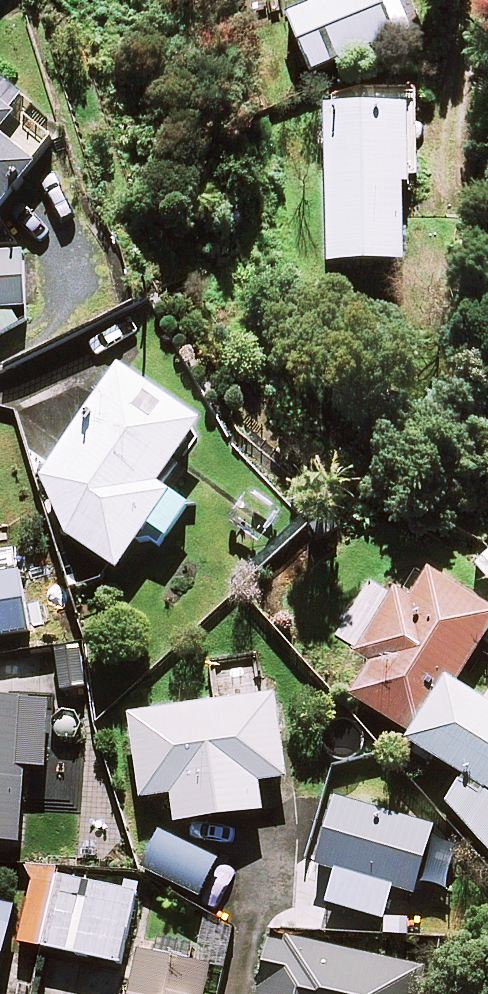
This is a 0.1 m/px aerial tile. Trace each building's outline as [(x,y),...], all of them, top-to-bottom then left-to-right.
[(400,0),(340,0),(292,21),(317,76),(415,34),(400,0)] [(0,81),(0,219),(39,172),(0,139),(29,105),(0,81)] [(414,100),(391,100),(391,114),(332,113),(330,266),(406,267),(407,194),(413,194),(414,100)] [(22,325),(15,314),(26,315),(29,255),(0,253),(0,340),(22,325)] [(203,430),(123,373),(43,485),(68,538),(121,575),(147,537),(164,549),(191,511),(160,490),(203,430)] [(429,573),(410,603),(390,591),(355,649),(384,667),(356,713),(465,781),(448,808),(487,850),(487,707),(457,688),(487,638),(487,610),(429,573)] [(22,575),(0,579),(0,640),(31,636),(22,575)] [(289,783),(279,700),(133,718),(143,803),(175,799),(179,828),(266,817),(262,787),(289,783)] [(0,705),(0,846),(22,848),(27,770),(48,771),(52,708),(0,705)] [(437,830),(337,801),(317,868),(339,874),(330,906),(385,922),(394,891),(417,898),(437,830)] [(218,869),(159,841),(144,873),(203,901),(218,869)] [(138,896),(36,872),(20,944),(121,968),(138,896)] [(16,911),(0,908),(0,992),(16,911)] [(272,937),(261,993),(420,993),(426,966),(272,937)] [(142,955),(133,993),(208,993),(213,970),(142,955)]
